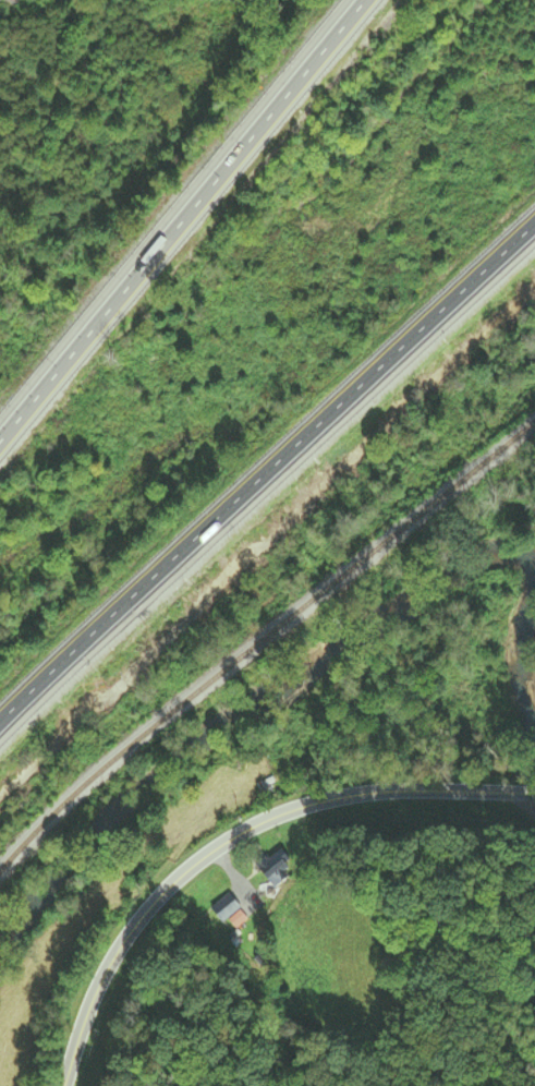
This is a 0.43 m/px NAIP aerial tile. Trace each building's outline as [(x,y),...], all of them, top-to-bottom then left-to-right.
[(274,890),(290,876),(285,869),(292,863),(278,847),(255,867),(274,890)] [(221,924),(230,918),(235,927),(247,921),(232,894),(211,906),(221,924)]
